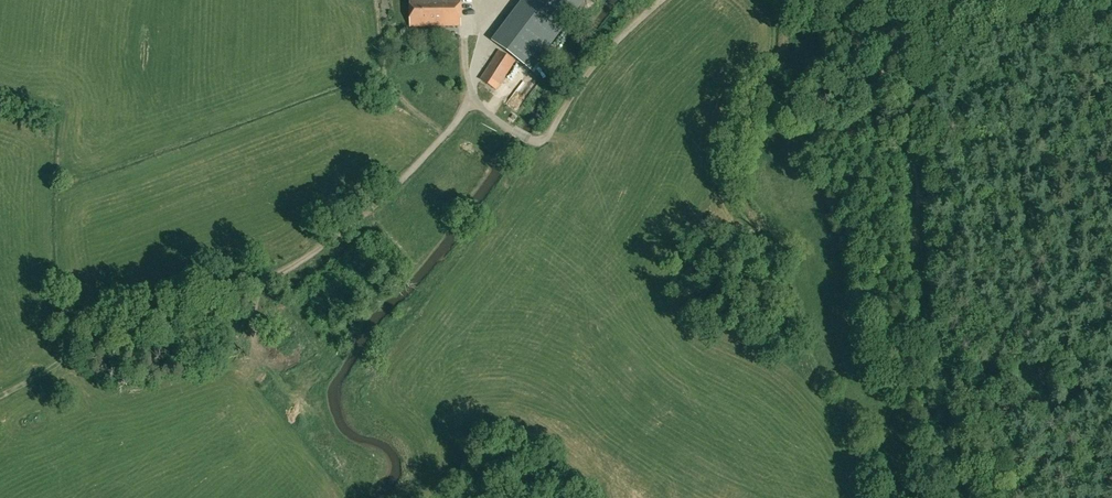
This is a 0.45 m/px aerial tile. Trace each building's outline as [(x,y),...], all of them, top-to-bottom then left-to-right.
[(412,10),(436,10),(436,11),(436,25),(459,25),(459,0),(412,0),(412,10)] [(493,42),(531,71),(586,0),(525,0),(493,42)] [(436,11),(412,10),(412,26),(436,25),(436,11)] [(469,28),(478,25),(477,18),(467,21),(469,28)] [(499,50),(480,79),(496,89),(515,61),(499,50)] [(1037,388),(1035,375),(1024,376),(1025,389),(1037,388)]
